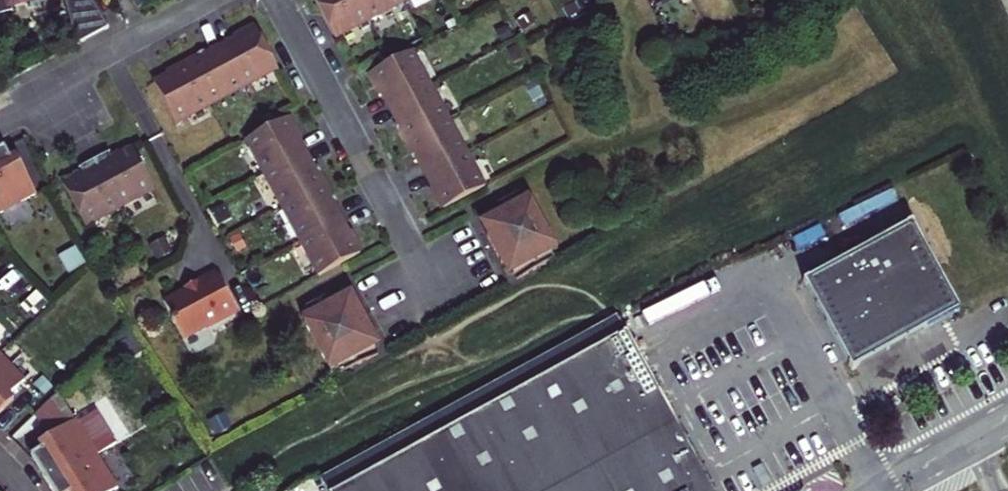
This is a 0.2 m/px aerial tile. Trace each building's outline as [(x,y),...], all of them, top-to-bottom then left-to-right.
[(13,29),(8,19),(25,11),(28,18),(42,11),(38,4),(46,0),(0,0),(0,36),(13,29)] [(90,0),(55,0),(78,45),(82,43),(108,29),(90,0)] [(338,39),(372,21),(361,0),(317,0),(338,39)] [(406,3),(404,0),(361,0),(372,21),(406,3)] [(278,71),(256,30),(222,48),(244,89),(278,71)] [(244,89),(222,48),(188,66),(210,107),(244,89)] [(429,85),(411,51),(393,61),(370,74),(388,108),(429,85)] [(210,107),(188,66),(154,84),(175,125),(210,107)] [(388,108),(407,142),(448,120),(429,85),(388,108)] [(304,154),(286,120),(266,131),(246,142),(264,176),(304,154)] [(448,120),(407,142),(425,175),(466,153),(448,120)] [(10,146),(0,151),(0,165),(16,157),(10,146)] [(95,162),(121,209),(156,190),(135,150),(113,162),(109,155),(95,162)] [(425,175),(444,209),(485,188),(466,153),(425,175)] [(42,193),(22,154),(16,157),(0,165),(0,214),(42,193)] [(264,176),(281,209),(322,187),(304,154),(264,176)] [(121,209),(95,162),(82,169),(86,177),(67,187),(88,227),(121,209)] [(322,187),(281,209),(300,243),(340,221),(329,200),(322,187)] [(518,194),(481,214),(491,234),(485,237),(500,265),(506,261),(516,279),(553,260),(549,253),(557,249),(529,198),(522,202),(518,194)] [(300,243),(318,277),(358,255),(340,221),(300,243)] [(858,373),(967,315),(958,298),(918,225),(890,240),(809,284),(858,373)] [(187,291),(166,303),(187,342),(211,330),(212,332),(242,316),(220,274),(201,283),(202,285),(188,293),(187,291)] [(312,315),(305,318),(334,370),(340,367),(343,373),(381,352),(371,334),(377,331),(361,303),(355,306),(345,287),(308,308),(312,315)] [(616,317),(323,475),(331,490),(714,490),(616,317)] [(26,383),(0,356),(0,416),(15,402),(10,397),(26,383)] [(36,448),(39,454),(48,467),(50,465),(53,470),(40,478),(48,490),(50,490),(96,461),(73,425),(36,448)] [(28,461),(34,468),(40,478),(53,470),(50,465),(48,467),(39,454),(28,461)] [(96,461),(50,490),(116,490),(96,461)]
